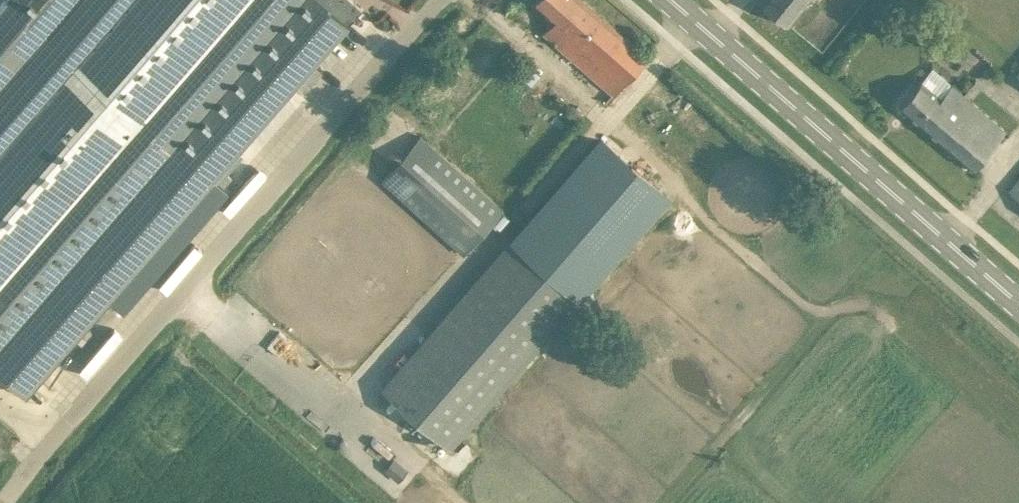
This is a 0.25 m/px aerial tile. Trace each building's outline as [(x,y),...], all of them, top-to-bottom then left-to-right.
[(0,8),(0,371),(26,393),(214,179),(349,23),(348,23),(361,7),(353,0),(7,0),(0,8)] [(646,53),(585,0),(534,0),(533,0),(555,20),(543,34),(612,95),(647,55),(646,53)] [(788,23),(806,0),(760,0),(788,23)] [(548,86),(537,76),(529,86),(540,95),(548,86)] [(952,83),(951,83),(941,95),(922,79),(921,79),(900,104),(973,167),(1006,129),(952,83)] [(465,251),(503,207),(421,135),(382,179),(465,251)] [(601,137),(520,230),(517,228),(380,386),(450,447),(588,289),(585,287),(666,194),(601,137)] [(1010,188),(1018,196),(1018,177),(1010,188)]
